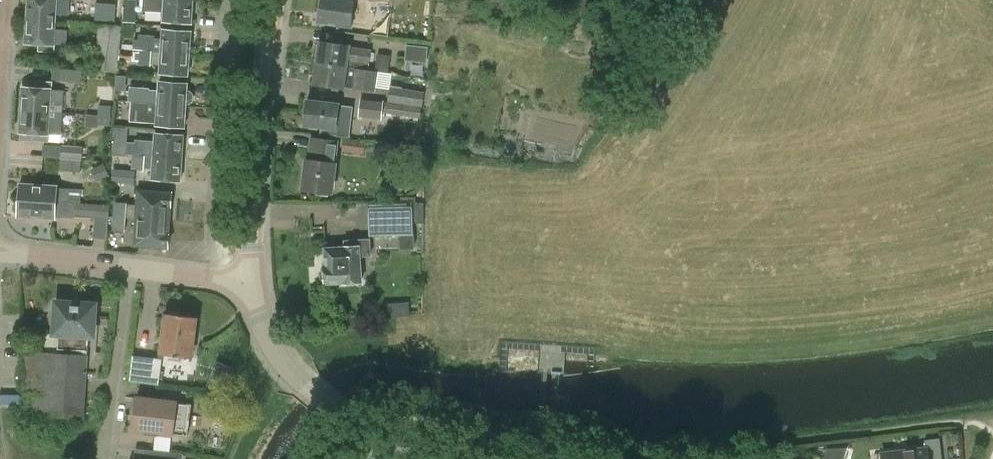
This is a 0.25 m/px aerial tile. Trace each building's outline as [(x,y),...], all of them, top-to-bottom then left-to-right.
[(27,20),(55,22),(56,14),(69,15),(69,0),(28,0),(27,20)] [(138,19),(139,0),(128,0),(127,19),(138,19)] [(193,1),(186,0),(144,0),(143,12),(155,13),(155,9),(164,11),(163,22),(191,24),(193,1)] [(354,0),(321,0),(318,22),(350,26),(351,22),(365,24),(367,7),(353,5),(354,0)] [(116,4),(96,3),(95,21),(115,22),(116,4)] [(55,29),(55,22),(27,20),(25,44),(40,44),(40,50),(54,51),(54,44),(66,45),(67,30),(55,29)] [(117,73),(122,27),(98,23),(94,70),(117,73)] [(140,50),(190,53),(191,31),(163,29),(162,40),(153,38),(153,36),(140,36),(140,50)] [(316,63),(347,67),(348,61),(357,62),(357,63),(369,64),(372,50),(350,47),(350,46),(319,41),(319,46),(315,45),(314,58),(317,59),(316,63)] [(426,63),(428,47),(407,45),(405,61),(426,63)] [(119,61),(133,62),(133,50),(120,49),(119,61)] [(188,76),(190,53),(140,50),(139,65),(151,66),(151,64),(161,64),(160,74),(188,76)] [(390,68),(391,52),(380,52),(379,68),(390,68)] [(347,67),(316,63),(313,85),(343,89),(344,87),(352,88),(375,92),(378,72),(355,68),(347,67)] [(86,78),(85,67),(56,67),(56,78),(86,78)] [(187,91),(187,84),(160,81),(159,92),(149,91),(149,89),(138,88),(137,102),(132,101),(132,102),(186,106),(186,104),(190,104),(193,101),(194,94),(191,91),(187,91)] [(23,87),(21,110),(62,113),(64,90),(51,89),(52,88),(51,88),(51,83),(37,82),(37,88),(23,87)] [(425,92),(416,92),(416,91),(391,87),(388,102),(414,105),(422,107),(425,92)] [(384,103),(360,100),(358,117),(382,120),(384,103)] [(348,135),(351,111),(337,109),(338,105),(307,101),(303,125),(321,128),(320,131),(348,135)] [(184,128),(186,106),(132,102),(131,121),(156,123),(156,125),(184,128)] [(422,108),(386,103),(384,114),(421,119),(422,108)] [(99,107),(99,116),(110,117),(111,108),(99,107)] [(48,141),(48,134),(61,135),(62,113),(21,110),(19,133),(21,133),(21,139),(48,141)] [(110,126),(110,117),(99,116),(98,125),(110,126)] [(126,154),(133,154),(134,143),(127,142),(128,128),(113,127),(111,154),(126,155),(126,154)] [(156,133),(154,156),(182,158),(184,135),(156,133)] [(331,193),(335,163),(338,140),(311,136),(308,160),(307,160),(303,189),(331,193)] [(342,152),(363,155),(365,141),(344,139),(342,152)] [(61,159),(81,160),(82,147),(61,146),(61,159)] [(145,167),(145,155),(133,154),(132,169),(144,170),(145,167)] [(154,156),(145,155),(145,167),(153,168),(154,156)] [(182,158),(154,156),(153,168),(152,179),(180,181),(182,158)] [(57,186),(20,183),(19,200),(81,204),(82,189),(57,187),(57,186)] [(114,216),(126,217),(136,218),(169,220),(171,193),(138,190),(137,206),(127,205),(127,203),(115,202),(114,216)] [(81,205),(81,204),(19,200),(19,202),(17,202),(14,205),(13,210),(16,214),(18,214),(18,217),(55,219),(55,217),(75,218),(76,205),(81,205)] [(95,217),(108,218),(109,206),(95,205),(95,217)] [(413,234),(412,207),(369,208),(370,236),(413,234)] [(126,217),(114,216),(112,231),(125,232),(126,217)] [(169,220),(136,218),(134,245),(167,248),(169,220)] [(369,239),(344,240),(344,247),(324,248),(325,266),(324,266),(324,267),(320,271),(321,278),(325,282),(325,284),(362,282),(360,256),(370,255),(369,239)] [(56,301),(54,333),(48,333),(47,352),(87,355),(89,337),(94,337),(96,304),(72,302),(69,298),(62,297),(58,301),(56,301)] [(191,358),(196,317),(166,313),(161,354),(191,358)] [(87,355),(47,352),(25,351),(29,415),(84,419),(88,355),(87,355)] [(134,374),(164,377),(166,356),(136,353),(134,374)] [(162,398),(137,395),(133,429),(146,430),(145,434),(159,436),(159,432),(188,436),(192,404),(188,404),(189,390),(163,387),(162,398)] [(926,448),(882,453),(882,458),(942,458),(939,438),(925,440),(926,448)] [(183,454),(156,451),(155,458),(183,458),(183,454)]
